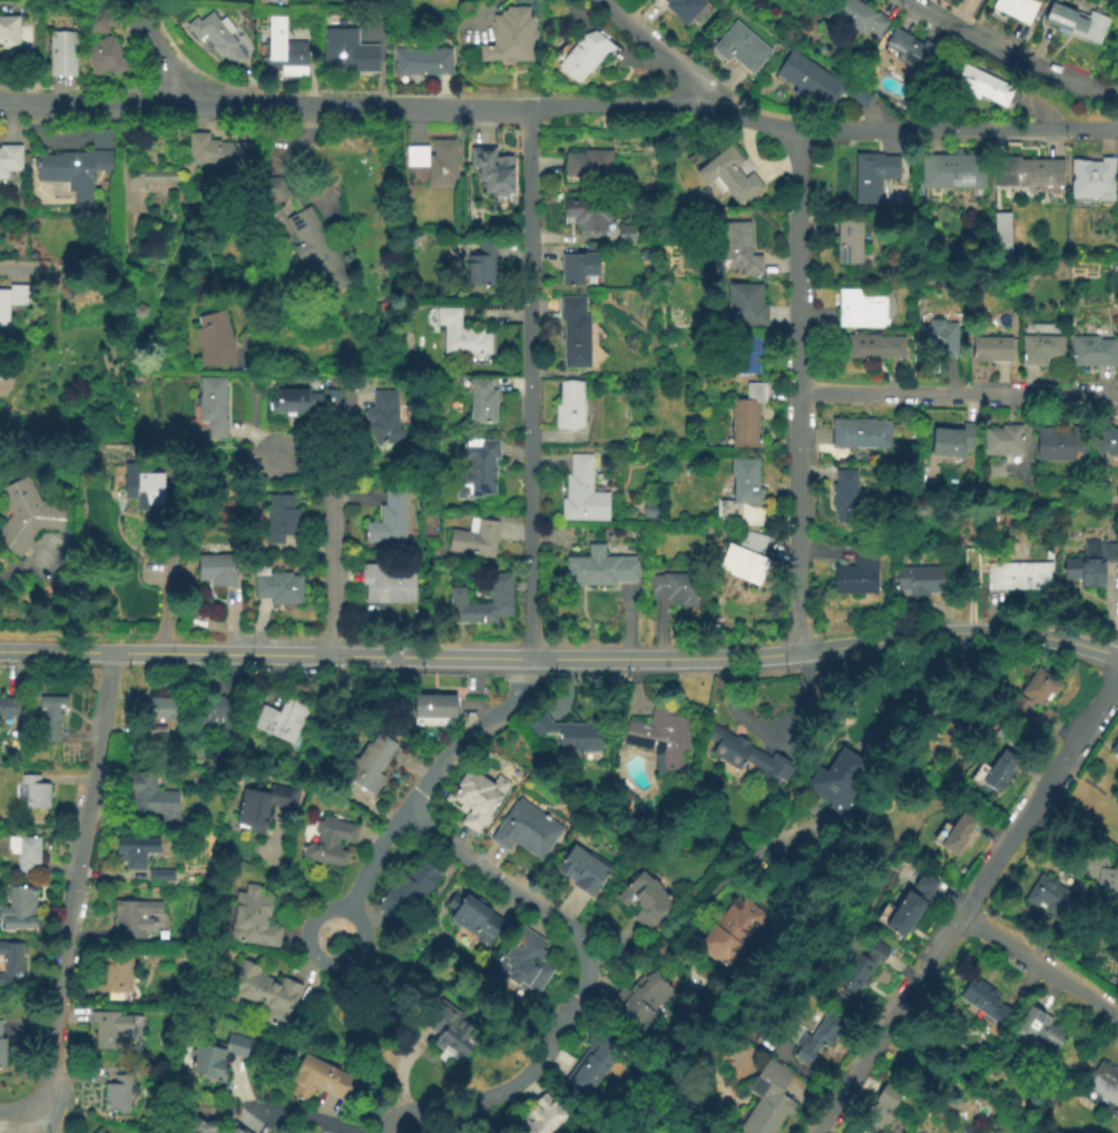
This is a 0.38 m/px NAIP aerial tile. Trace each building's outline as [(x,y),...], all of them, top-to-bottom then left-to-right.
[(666,2),(663,0),(702,0),(706,3),(687,26),(664,6),(666,2)] [(818,11),(826,0),(857,0),(875,12),(876,9),(892,19),(880,38),(870,30),(865,36),(836,16),(833,21),(818,11)] [(991,8),(995,0),(1040,0),(1029,24),(991,8)] [(1099,46),(1056,30),(1058,26),(1046,21),(1052,2),(1088,14),(1089,10),(1109,17),(1099,46)] [(533,60),(479,61),(479,46),(492,46),(492,16),(499,16),(499,11),(506,11),(506,7),(527,7),(527,17),(533,17),(533,60)] [(107,32),(86,32),(86,12),(107,13),(107,32)] [(232,70),(203,35),(197,40),(185,26),(195,17),(199,22),(210,12),(218,22),(224,17),(235,30),(229,36),(247,57),(232,70)] [(29,48),(0,49),(0,16),(18,16),(19,27),(29,26),(29,48)] [(307,78),(280,78),(280,70),(264,70),(263,40),(268,40),(267,16),(285,16),(286,41),(306,41),(307,78)] [(752,75),(730,56),(726,61),(710,48),(735,19),(772,51),(752,75)] [(940,47),(923,75),(881,50),(894,27),(920,42),(923,37),(940,47)] [(376,72),(353,72),(353,79),(334,79),(334,65),(323,65),(324,28),(356,29),(356,46),(377,46),(376,72)] [(604,52),(579,83),(556,66),(581,35),(595,30),(617,48),(604,52)] [(76,77),(48,77),(48,31),(75,31),(76,77)] [(127,69),(110,77),(107,69),(95,75),(81,49),(108,36),(109,39),(112,38),(127,69)] [(450,75),(393,73),(393,49),(450,49),(450,75)] [(830,108),(775,73),(790,50),(846,87),(850,81),(872,95),(863,109),(838,93),(830,108)] [(1004,108),(980,96),(978,99),(943,81),(955,58),(1014,88),(1004,108)] [(41,66),(41,82),(27,81),(27,66),(41,66)] [(110,148),(111,128),(91,127),(90,147),(110,148)] [(192,164),(192,156),(188,156),(188,131),(207,131),(207,139),(218,139),(218,142),(252,142),(252,167),(206,167),(206,164),(192,164)] [(457,186),(426,186),(426,167),(405,167),(405,146),(426,146),(426,156),(433,156),(433,140),(457,140),(457,186)] [(7,181),(0,182),(0,146),(20,145),(21,170),(7,170),(7,181)] [(738,207),(716,177),(704,186),(694,171),(729,145),(742,161),(734,167),(742,177),(751,171),(763,188),(738,207)] [(91,215),(72,215),(72,191),(66,191),(66,181),(36,181),(36,155),(59,155),(59,151),(85,152),(85,146),(91,146),(91,150),(110,151),(110,174),(92,173),(91,215)] [(514,191),(506,191),(506,197),(492,197),(492,193),(484,193),(484,181),(479,181),(478,167),(469,168),(469,147),(496,147),(496,156),(514,156),(514,191)] [(611,176),(566,176),(565,151),(611,150),(611,176)] [(881,204),(855,205),(854,154),(883,154),(883,157),(898,157),(898,180),(881,181),(881,204)] [(983,188),(920,189),(920,155),(983,154),(983,188)] [(1112,200),(1097,200),(1097,205),(1071,205),(1071,160),(1100,160),(1100,157),(1112,157),(1112,200)] [(1063,186),(994,186),(994,159),(1063,159),(1063,186)] [(179,184),(144,184),(144,190),(129,190),(129,169),(179,169),(179,184)] [(256,178),(280,177),(286,189),(292,186),(304,208),(308,205),(352,283),(328,295),(310,262),(301,266),(291,247),(296,244),(283,221),(298,213),(290,196),(272,206),(256,178)] [(581,235),(580,224),(573,224),(573,217),(562,217),(562,201),(610,200),(610,220),(605,220),(605,234),(581,235)] [(860,265),(835,264),(836,219),(861,219),(860,265)] [(762,277),(739,277),(739,269),(722,269),(722,221),(749,221),(749,255),(762,255),(762,277)] [(617,243),(617,225),(635,225),(634,243),(617,243)] [(496,286),(464,286),(464,256),(478,256),(478,240),(496,240),(496,286)] [(598,285),(559,286),(559,254),(585,254),(585,244),(602,243),(604,258),(598,258),(598,285)] [(644,262),(637,253),(646,247),(653,256),(644,262)] [(767,326),(726,325),(726,284),(762,284),(762,304),(767,305),(767,326)] [(8,328),(0,328),(0,290),(8,290),(8,285),(23,286),(23,307),(8,307),(8,328)] [(884,328),(837,328),(837,289),(860,289),(860,298),(884,298),(884,328)] [(588,370),(563,368),(563,321),(558,321),(558,297),(583,297),(583,315),(589,315),(588,370)] [(490,357),(443,355),(443,326),(435,326),(435,307),(461,308),(460,329),(483,329),(482,335),(490,335),(490,357)] [(234,347),(234,367),(199,367),(198,349),(193,331),(200,328),(197,317),(223,309),(234,347)] [(957,356),(920,356),(920,332),(957,332),(957,356)] [(904,358),(879,358),(879,362),(847,362),(847,335),(879,335),(879,339),(904,339),(904,358)] [(1063,358),(1048,358),(1048,368),(1021,368),(1022,335),(1065,336),(1063,358)] [(761,376),(735,376),(735,337),(761,337),(761,376)] [(1016,363),(972,363),(972,337),(1016,338),(1016,363)] [(1117,367),(1071,366),(1071,337),(1099,337),(1099,342),(1117,342),(1117,367)] [(226,440),(207,440),(207,423),(198,423),(198,377),(226,377),(226,440)] [(494,425),(470,424),(470,380),(491,380),(491,392),(496,392),(494,425)] [(582,433),(553,433),(553,405),(559,405),(559,381),(582,381),(582,433)] [(759,447),(732,449),(732,401),(745,401),(745,384),(765,384),(765,404),(758,404),(759,447)] [(269,414),(269,400),(276,401),(276,388),(308,390),(308,394),(321,395),(321,390),(336,391),(336,416),(269,414)] [(372,407),(372,391),(396,392),(396,425),(403,436),(380,453),(363,428),(369,425),(362,415),(372,407)] [(890,450),(832,449),(832,418),(874,420),(874,423),(890,424),(890,450)] [(931,456),(934,428),(961,432),(962,423),(977,424),(974,460),(931,456)] [(1023,456),(984,456),(984,430),(1001,430),(1001,425),(1023,425),(1023,456)] [(1085,462),(1036,461),(1037,427),(1053,428),(1053,433),(1072,433),(1072,426),(1086,426),(1085,462)] [(1096,431),(1117,431),(1117,457),(1109,457),(1109,453),(1096,453),(1096,431)] [(454,502),(454,484),(459,484),(459,473),(467,473),(467,461),(461,460),(461,445),(465,445),(465,440),(498,441),(498,460),(493,460),(492,495),(483,495),(483,499),(471,497),(470,502),(454,502)] [(193,454),(193,480),(232,480),(232,454),(193,454)] [(607,522),(559,522),(559,499),(565,499),(565,475),(568,475),(569,454),(591,454),(591,494),(607,494),(607,522)] [(764,506),(738,506),(738,519),(715,519),(715,502),(733,502),(733,477),(730,477),(730,461),(757,461),(757,491),(764,491),(764,506)] [(1004,462),(1004,474),(989,474),(989,461),(1004,462)] [(833,523),(833,485),(835,485),(835,471),(856,471),(856,491),(864,491),(864,514),(855,514),(855,523),(833,523)] [(164,504),(137,505),(137,474),(163,473),(164,504)] [(18,558),(0,545),(0,529),(9,516),(0,497),(0,488),(28,476),(38,501),(65,504),(61,534),(36,532),(18,558)] [(364,545),(364,524),(379,524),(379,506),(383,506),(383,490),(405,489),(405,544),(364,545)] [(283,546),(265,546),(266,496),(294,496),(294,510),(300,511),(298,536),(283,536),(283,546)] [(492,560),(447,552),(450,531),(467,533),(469,519),(499,524),(492,560)] [(759,587),(717,570),(728,544),(738,549),(744,536),(764,545),(759,558),(769,562),(759,587)] [(877,594),(834,594),(833,568),(853,568),(853,543),(877,543),(877,594)] [(1083,543),(1117,543),(1117,563),(1104,564),(1104,588),(1079,588),(1079,580),(1062,580),(1062,560),(1083,560),(1083,543)] [(638,585),(565,588),(565,561),(587,560),(587,548),(604,548),(604,559),(637,558),(638,585)] [(979,590),(964,590),(963,550),(978,550),(979,590)] [(237,589),(212,589),(212,582),(197,582),(197,555),(237,555),(237,589)] [(1051,590),(987,592),(985,564),(1051,563),(1051,590)] [(366,604),(366,587),(360,587),(361,564),(381,565),(381,574),(416,574),(415,605),(366,604)] [(301,608),(271,609),(271,601),(255,601),(255,568),(268,568),(268,574),(291,574),(291,579),(301,579),(301,608)] [(954,593),(928,593),(928,598),(908,598),(908,590),(895,590),(895,568),(953,568),(954,593)] [(509,620),(497,619),(497,625),(448,624),(449,589),(467,590),(467,605),(490,607),(490,575),(510,575),(509,620)] [(696,613),(681,613),(681,608),(667,608),(667,600),(649,600),(649,577),(695,575),(696,613)] [(1061,686),(1042,711),(1032,703),(1020,719),(1006,708),(1037,667),(1061,686)] [(661,752),(621,745),(627,719),(648,723),(654,696),(675,701),(671,717),(686,716),(688,750),(680,751),(681,769),(663,770),(661,752)] [(457,698),(457,728),(412,727),(413,697),(457,698)] [(17,718),(0,717),(0,698),(18,699),(17,718)] [(59,745),(42,745),(43,709),(38,709),(38,698),(66,699),(65,711),(60,711),(59,745)] [(235,738),(218,738),(218,726),(192,726),(193,698),(236,698),(235,738)] [(310,709),(292,748),(249,730),(259,706),(277,713),(285,698),(310,709)] [(175,722),(148,722),(147,701),(175,700),(175,722)] [(543,735),(537,740),(527,726),(543,713),(551,725),(598,723),(598,752),(558,752),(558,735),(543,735)] [(774,787),(757,777),(762,770),(744,760),(739,769),(710,752),(716,742),(706,737),(713,725),(733,737),(735,735),(747,741),(745,745),(767,758),(772,752),(791,762),(788,767),(792,769),(784,782),(778,779),(774,787)] [(165,728),(165,739),(147,739),(148,728),(165,728)] [(372,799),(340,780),(353,759),(356,760),(366,742),(371,745),(377,733),(395,745),(377,775),(384,778),(372,799)] [(1108,751),(1117,738),(1117,758),(1108,751)] [(804,789),(818,767),(827,772),(842,748),(867,763),(838,810),(804,789)] [(997,794),(990,789),(988,792),(969,780),(981,763),(989,769),(1003,748),(1020,759),(997,794)] [(477,835),(459,824),(464,815),(442,801),(445,795),(453,799),(459,789),(455,787),(467,769),(491,784),(497,775),(509,782),(477,835)] [(177,824),(158,824),(158,812),(133,812),(133,798),(124,798),(124,772),(156,772),(156,794),(177,794),(177,824)] [(49,810),(24,810),(24,786),(19,786),(19,776),(39,776),(39,785),(49,785),(49,810)] [(635,795),(629,802),(608,786),(611,776),(635,795)] [(265,837),(253,835),(254,829),(235,825),(243,780),(288,789),(285,808),(266,805),(264,817),(268,818),(265,837)] [(541,860),(513,841),(507,851),(489,839),(517,797),(562,828),(541,860)] [(954,857),(931,840),(943,822),(951,827),(961,811),(978,822),(954,857)] [(344,868),(300,858),(303,844),(315,846),(317,836),(311,835),(314,821),(321,822),(322,817),(359,825),(355,843),(339,839),(337,845),(341,846),(340,851),(347,854),(344,868)] [(16,876),(16,853),(6,853),(6,838),(39,837),(39,865),(33,865),(33,876),(16,876)] [(144,870),(125,870),(125,863),(116,863),(116,839),(158,840),(158,855),(144,855),(144,870)] [(592,898),(573,886),(576,883),(557,870),(573,844),(611,868),(592,898)] [(1110,870),(1117,871),(1117,893),(1117,902),(1100,899),(1102,885),(1095,884),(1096,878),(1088,881),(1081,861),(1104,853),(1110,870)] [(398,925),(373,906),(399,871),(404,877),(422,855),(444,871),(419,905),(415,902),(398,925)] [(647,932),(631,917),(637,912),(628,904),(625,908),(614,897),(640,869),(675,903),(647,932)] [(147,883),(146,871),(161,871),(161,883),(147,883)] [(940,883),(903,939),(885,928),(908,891),(916,897),(920,893),(912,888),(922,873),(940,883)] [(1023,899),(1039,875),(1078,898),(1062,924),(1023,899)] [(280,946),(228,942),(233,893),(243,894),(244,884),(261,885),(259,894),(273,895),(271,916),(265,916),(265,925),(282,927),(280,946)] [(35,929),(0,929),(0,906),(8,906),(8,886),(33,886),(35,929)] [(488,947),(449,920),(454,913),(444,907),(452,895),(462,902),(468,894),(492,910),(490,913),(504,923),(488,947)] [(698,946),(732,898),(738,903),(742,897),(763,912),(726,965),(698,946)] [(144,939),(124,939),(124,929),(114,929),(114,902),(161,902),(161,915),(146,915),(146,918),(151,919),(151,930),(144,930),(144,939)] [(536,999),(491,972),(520,925),(550,944),(540,960),(555,969),(536,999)] [(890,950),(881,964),(876,960),(852,999),(833,987),(856,950),(863,955),(873,939),(890,950)] [(2,956),(0,956),(0,943),(21,943),(21,975),(12,976),(12,986),(0,986),(0,974),(2,974),(2,956)] [(131,953),(131,995),(97,994),(98,952),(131,953)] [(287,1029),(262,1019),(266,1008),(226,992),(239,958),(261,966),(257,974),(277,982),(280,976),(305,986),(287,1029)] [(659,1004),(635,1031),(602,1003),(619,984),(628,992),(636,983),(631,978),(638,972),(644,976),(661,969),(671,999),(659,1004)] [(1001,1026),(959,996),(974,975),(997,991),(991,997),(1011,1011),(1001,1026)] [(460,1064),(432,1046),(439,1036),(419,1023),(435,996),(463,1014),(460,1018),(473,1026),(469,1033),(480,1041),(467,1061),(463,1058),(460,1064)] [(1057,1051),(1038,1038),(1033,1044),(1013,1031),(1031,1004),(1050,1017),(1047,1023),(1067,1036),(1057,1051)] [(95,1050),(95,1023),(90,1023),(90,1011),(119,1011),(119,1017),(130,1017),(130,1033),(121,1033),(120,1051),(95,1050)] [(828,1048),(822,1044),(807,1067),(793,1058),(800,1048),(794,1046),(803,1032),(811,1036),(826,1011),(845,1023),(828,1048)] [(586,1100),(561,1082),(588,1045),(582,1041),(595,1024),(625,1046),(586,1100)] [(224,1084),(187,1074),(197,1036),(224,1044),(227,1033),(251,1040),(246,1058),(225,1053),(223,1058),(226,1060),(224,1067),(228,1068),(224,1084)] [(305,1102),(287,1092),(297,1072),(294,1070),(303,1052),(355,1080),(343,1101),(314,1085),(305,1102)] [(792,1104),(774,1132),(747,1132),(739,1129),(758,1098),(744,1090),(763,1058),(786,1073),(778,1084),(784,1087),(778,1095),(792,1104)] [(1099,1058),(1117,1071),(1117,1120),(1110,1115),(1115,1107),(1094,1094),(1090,1101),(1078,1093),(1099,1058)] [(128,1113),(102,1112),(104,1083),(112,1084),(112,1074),(131,1074),(131,1084),(138,1084),(138,1097),(129,1097),(128,1113)] [(877,1130),(882,1132),(860,1132),(862,1130),(855,1125),(882,1083),(901,1095),(877,1130)] [(568,1114),(550,1132),(514,1132),(522,1125),(518,1121),(538,1100),(543,1105),(551,1097),(568,1114)] [(232,1122),(247,1132),(183,1132),(199,1111),(225,1131),(232,1122)]
